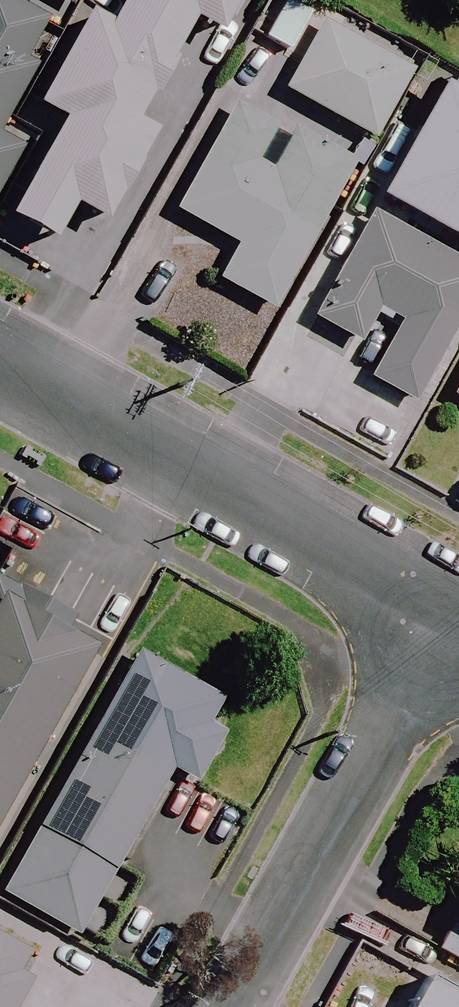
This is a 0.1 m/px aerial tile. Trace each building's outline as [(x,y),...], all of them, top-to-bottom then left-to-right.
[(6,0),(0,0),(0,128),(56,29),(6,0)] [(104,29),(84,18),(33,109),(60,124),(5,222),(49,247),(70,209),(100,226),(150,136),(133,126),(189,24),(214,38),(235,0),(120,0),(104,29)] [(66,20),(79,0),(34,0),(66,20)] [(314,0),(263,0),(249,27),(291,49),(316,1),(314,0)] [(364,139),(369,141),(407,71),(319,25),(295,70),(278,61),(250,111),(233,102),(171,213),(235,248),(215,284),(268,313),(364,139)] [(430,89),(368,199),(458,250),(458,105),(430,89)] [(21,150),(0,138),(0,188),(21,150)] [(364,229),(312,326),(375,359),(365,378),(413,404),(458,317),(458,280),(364,229)] [(446,400),(458,407),(458,377),(446,400)] [(0,582),(0,808),(97,637),(0,582)] [(131,654),(0,884),(0,897),(73,939),(113,869),(167,773),(190,786),(232,712),(131,654)] [(448,926),(458,932),(458,905),(448,926)] [(39,962),(0,941),(0,1006),(15,1006),(39,962)] [(422,983),(409,1006),(458,1006),(458,1003),(422,983)]
